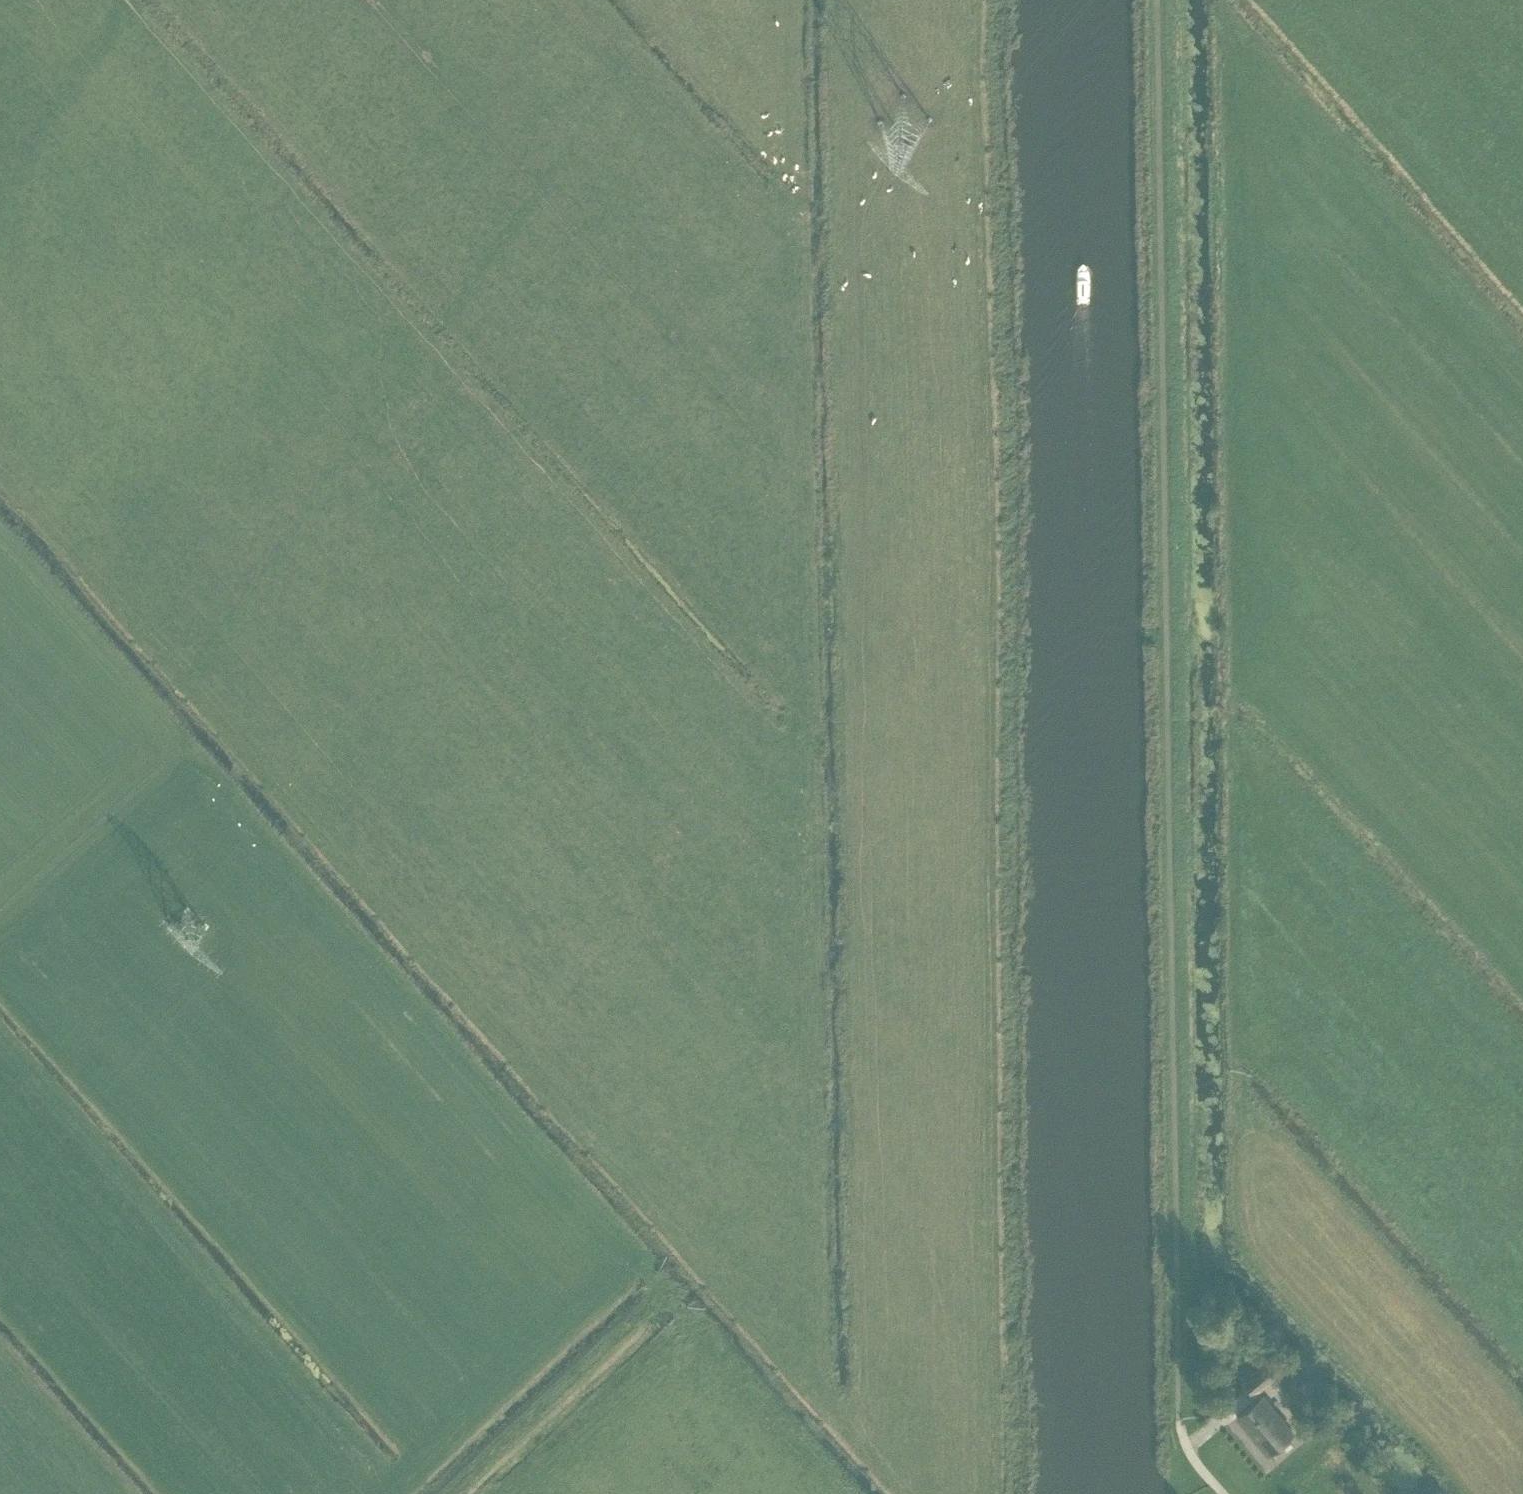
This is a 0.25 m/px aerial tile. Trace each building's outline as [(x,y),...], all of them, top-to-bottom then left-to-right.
[(1246,1382),(1254,1392),(1273,1376),(1265,1366),(1246,1382)] [(1263,1395),(1237,1416),(1268,1452),(1293,1431),(1263,1395)]
